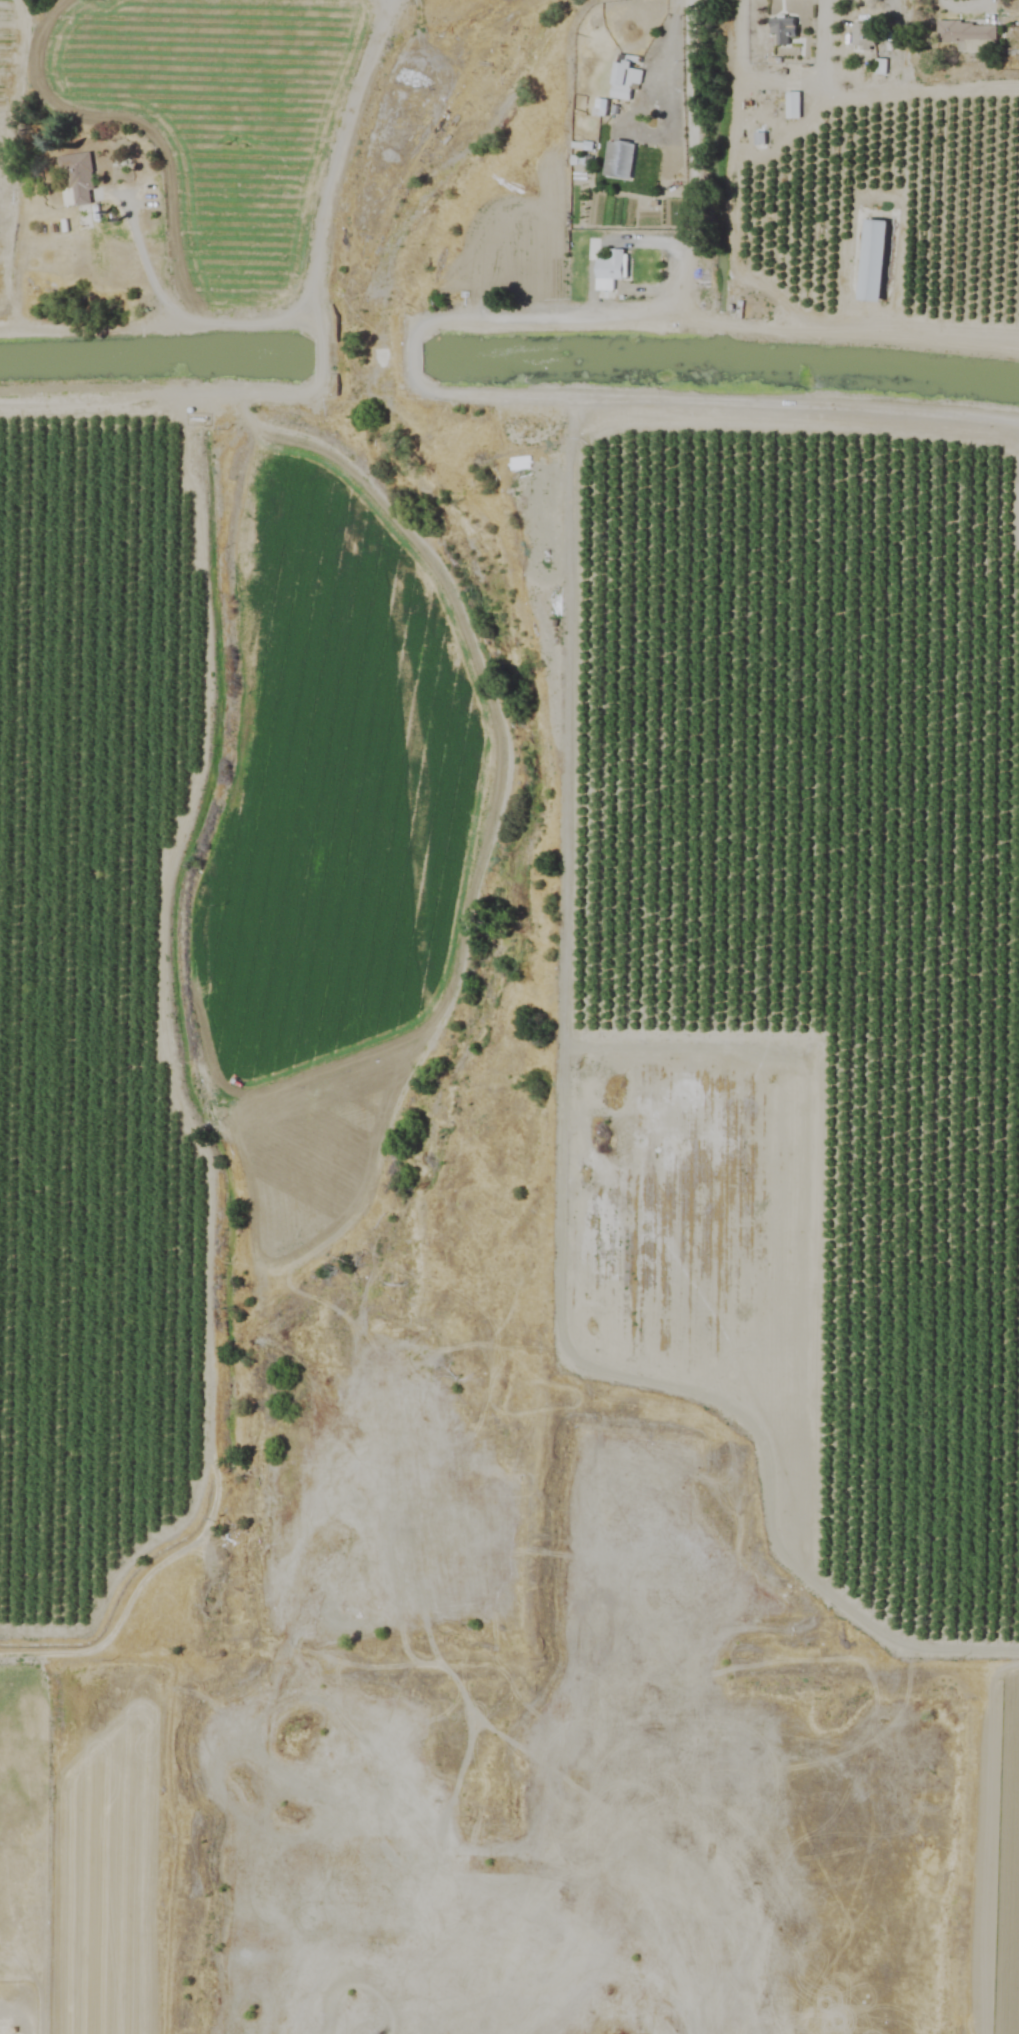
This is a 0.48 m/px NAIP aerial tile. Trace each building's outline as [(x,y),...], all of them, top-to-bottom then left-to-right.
[(768,17),(768,37),(774,37),(774,46),(789,46),(789,39),(795,39),(795,17),(768,17)] [(851,24),(852,50),(872,49),(871,23),(851,24)] [(936,23),(936,43),(958,43),(958,51),(979,51),(979,42),(995,42),(995,23),(936,23)] [(640,70),(616,65),(610,98),(634,103),(640,70)] [(799,93),(785,93),(785,120),(799,120),(799,93)] [(606,140),(604,166),(609,167),(608,178),(629,180),(633,143),(606,140)] [(90,205),(85,154),(58,156),(63,207),(90,205)] [(861,220),(855,301),(878,302),(885,221),(861,220)] [(621,280),(622,250),(607,250),(607,258),(595,258),(594,290),(613,290),(613,280),(621,280)]
